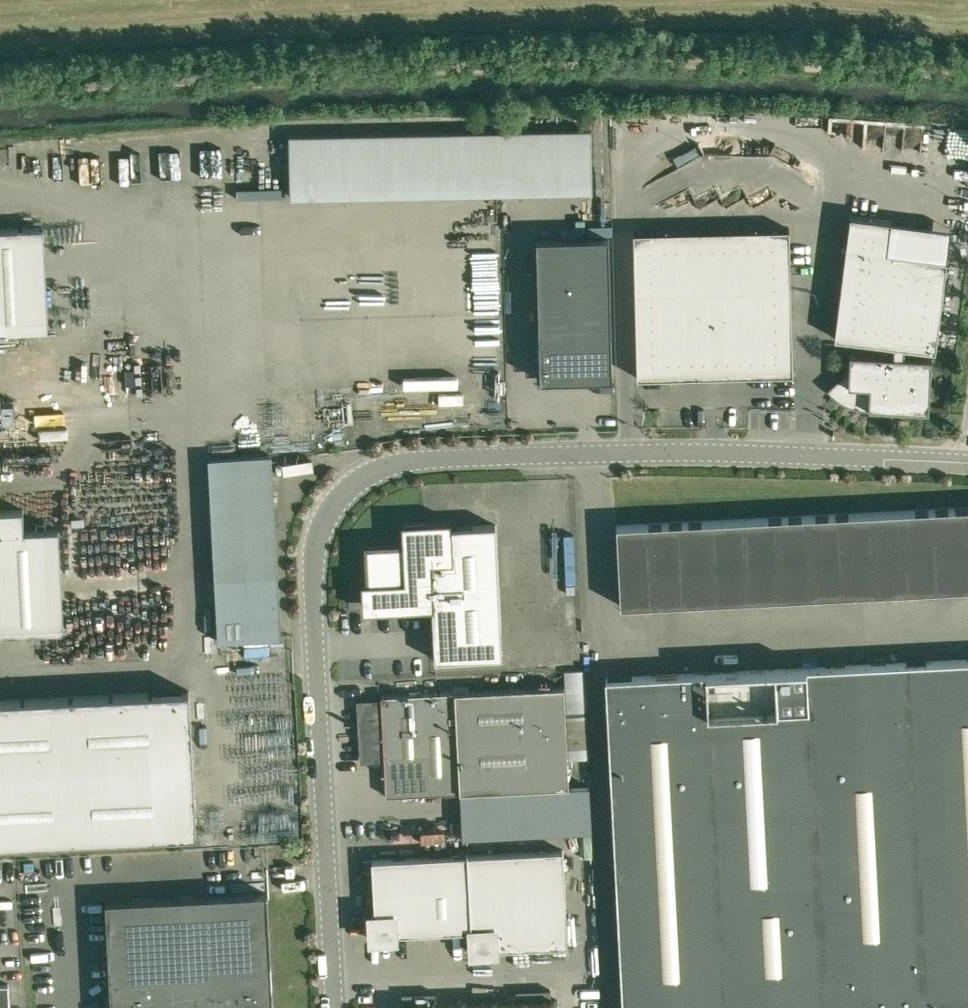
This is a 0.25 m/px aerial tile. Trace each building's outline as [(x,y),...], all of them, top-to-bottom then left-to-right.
[(590,129),(288,136),(289,197),(592,190),(590,129)] [(850,170),(914,166),(912,133),(849,137),(850,170)] [(849,368),(827,388),(831,392),(835,396),(839,399),(844,402),(849,404),(854,406),(859,407),(864,409),(870,409),(870,408),(929,411),(932,357),(904,356),(905,346),(935,350),(947,259),(887,251),(891,220),(850,215),(834,337),(894,345),(893,355),(850,353),(849,368)] [(48,328),(43,227),(0,229),(0,331),(48,328)] [(793,373),(789,228),(633,231),(637,377),(793,373)] [(608,236),(536,238),(540,379),(612,377),(608,236)] [(55,444),(45,444),(46,464),(55,464),(55,444)] [(280,637),(271,454),(209,459),(218,640),(280,637)] [(616,525),(621,605),(967,587),(967,507),(616,525)] [(59,529),(24,530),(23,509),(0,510),(0,633),(64,630),(59,529)] [(361,581),(363,610),(378,609),(432,607),(435,659),(502,656),(496,524),(451,526),(451,519),(401,521),(403,543),(366,544),(368,581),(361,581)] [(814,1006),(814,1007),(833,1007),(833,1005),(923,1001),(923,1007),(967,1007),(967,658),(605,677),(623,1007),(778,1007),(814,1006)] [(593,697),(591,665),(571,667),(573,698),(593,697)] [(564,686),(381,695),(381,701),(360,702),(363,758),(384,757),(386,795),(569,786),(564,686)] [(189,690),(0,700),(0,843),(196,833),(189,690)] [(562,828),(593,826),(592,812),(561,813),(562,828)] [(275,838),(297,838),(296,815),(275,815),(275,838)] [(568,944),(562,849),(372,859),(375,915),(370,915),(372,939),(395,938),(395,933),(471,929),(472,952),(496,951),(496,948),(568,944)] [(111,1007),(273,1007),(267,892),(106,900),(111,1007)] [(8,983),(0,983),(0,1007),(10,1007),(8,983)]
